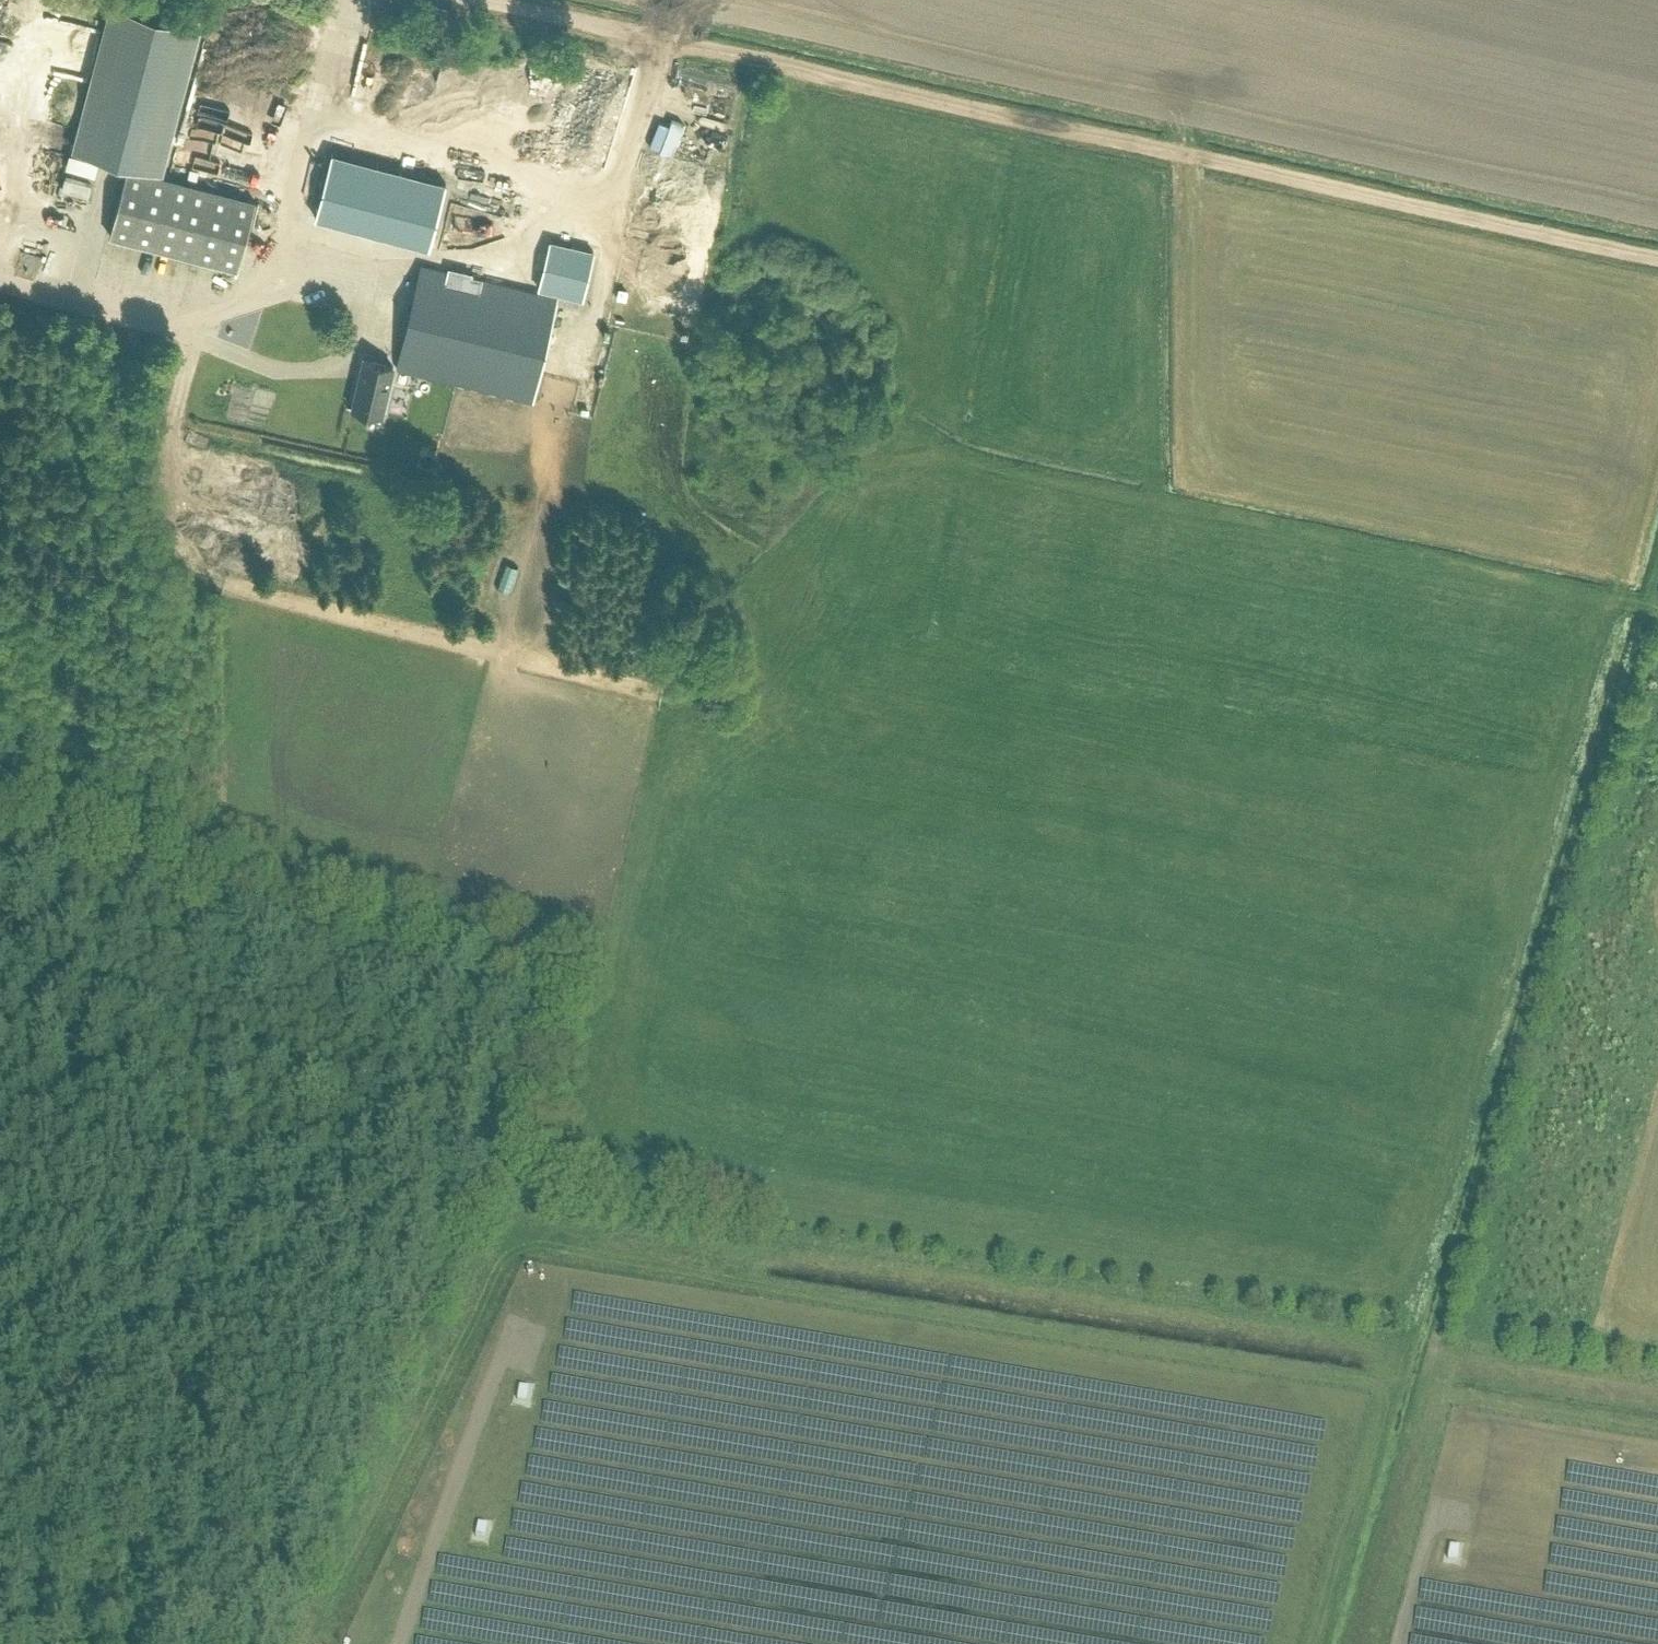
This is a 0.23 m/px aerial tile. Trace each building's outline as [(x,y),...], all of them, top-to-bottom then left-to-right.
[(75,148),(160,170),(198,26),(113,4),(75,148)] [(439,84),(441,114),(471,112),(469,82),(439,84)] [(660,113),(654,140),(723,153),(735,97),(678,86),(672,115),(660,113)] [(430,246),(447,182),(332,152),(315,216),(430,246)] [(103,176),(103,166),(69,168),(70,197),(93,196),(93,177),(103,176)] [(130,166),(112,234),(240,268),(258,200),(130,166)] [(582,298),(594,250),(550,239),(539,287),(582,298)] [(149,280),(151,258),(142,257),(140,279),(149,280)] [(534,399),(558,295),(423,263),(399,367),(534,399)] [(366,356),(353,406),(383,414),(396,364),(366,356)]
